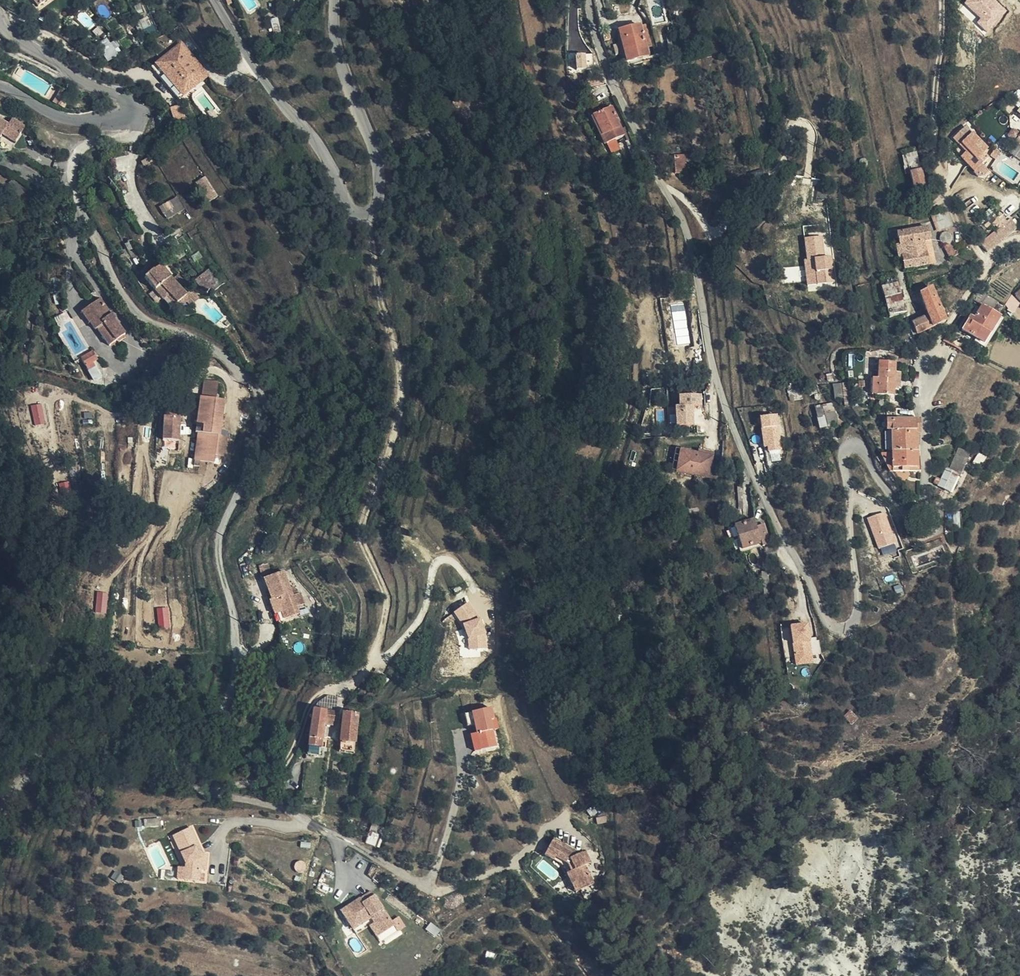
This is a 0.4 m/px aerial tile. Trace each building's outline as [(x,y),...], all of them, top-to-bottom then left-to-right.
[(639,10),(647,23),(654,22),(649,0),(647,0),(644,2),(640,2),(638,8),(639,10)] [(964,3),(981,19),(978,23),(988,32),(1009,10),(998,0),(968,0),(964,3)] [(278,18),(270,20),(273,34),(281,32),(278,18)] [(147,19),(145,20),(153,34),(155,33),(152,27),(151,27),(147,19)] [(153,34),(145,20),(140,22),(147,37),(153,34)] [(147,37),(140,22),(135,24),(143,43),(148,40),(147,37)] [(627,63),(643,59),(649,57),(641,26),(619,32),(627,63)] [(127,39),(130,37),(133,36),(129,29),(123,32),(127,39)] [(96,44),(107,60),(119,52),(108,36),(96,44)] [(678,51),(674,37),(667,39),(670,53),(678,51)] [(177,100),(205,75),(176,42),(147,68),(177,100)] [(575,53),(576,68),(592,67),(591,52),(575,53)] [(21,77),(25,71),(19,68),(15,74),(21,77)] [(602,77),(587,81),(588,88),(604,85),(602,77)] [(62,105),(68,95),(59,91),(54,101),(62,105)] [(613,116),(615,115),(612,108),(594,117),(607,144),(623,137),(615,121),(613,116)] [(1,134),(2,134),(4,131),(9,134),(7,137),(15,143),(25,126),(12,119),(8,125),(0,119),(0,136),(1,134)] [(986,148),(964,124),(952,136),(967,152),(965,153),(972,160),(976,166),(987,156),(982,151),(986,148)] [(627,141),(632,139),(627,127),(622,129),(627,141)] [(1007,137),(1015,143),(1019,135),(1019,134),(1014,130),(1012,131),(1007,137)] [(638,152),(632,139),(627,141),(626,141),(632,155),(638,152)] [(990,155),(995,158),(999,153),(998,152),(993,149),(990,155)] [(972,160),(965,153),(961,156),(968,164),(972,160)] [(910,173),(921,170),(918,162),(917,154),(903,158),(906,175),(910,174),(910,173)] [(686,156),(678,157),(679,175),(688,174),(686,156)] [(976,166),(972,160),(968,164),(973,169),(976,166)] [(916,191),(926,188),(921,170),(910,173),(910,174),(915,191),(916,191)] [(209,202),(219,196),(206,178),(196,184),(209,202)] [(177,199),(161,207),(168,219),(184,210),(177,199)] [(954,226),(947,209),(934,215),(941,231),(954,226)] [(1018,209),(1012,214),(1019,223),(1019,212),(1018,209)] [(1004,221),(1002,218),(998,215),(993,219),(999,225),(1004,221)] [(983,246),(988,252),(1016,228),(1011,222),(1000,231),(1000,232),(983,246)] [(898,234),(900,247),(924,242),(930,241),(927,228),(898,234)] [(951,244),(952,243),(953,241),(953,238),(952,236),(950,234),(948,233),(945,233),(943,234),(942,235),(940,238),(940,241),(941,243),(943,245),(945,245),(947,246),(951,244)] [(186,255),(177,241),(175,238),(166,244),(177,261),(186,255)] [(822,238),(804,240),(806,262),(804,262),(807,288),(836,285),(833,258),(824,259),(822,238)] [(924,242),(929,266),(935,264),(930,241),(924,242)] [(905,270),(929,266),(924,242),(900,247),(897,248),(899,259),(903,258),(905,270)] [(956,250),(952,243),(951,244),(947,246),(945,247),(950,259),(960,253),(958,249),(956,250)] [(211,289),(214,292),(227,281),(216,265),(202,276),(196,281),(207,293),(211,289)] [(168,298),(175,306),(177,309),(179,306),(178,304),(188,295),(181,287),(174,280),(161,266),(145,279),(165,301),(168,298)] [(179,275),(174,280),(181,287),(186,282),(179,275)] [(889,310),(904,306),(898,284),(882,288),(889,310)] [(928,317),(913,325),(917,336),(946,322),(932,289),(920,295),(928,317)] [(178,304),(179,306),(182,308),(187,304),(190,306),(200,299),(192,290),(188,295),(178,304)] [(982,306),(990,311),(997,301),(978,290),(972,299),(982,306)] [(165,301),(172,309),(175,306),(168,298),(165,301)] [(104,311),(106,310),(99,299),(80,313),(88,323),(89,322),(94,330),(96,329),(108,346),(124,334),(113,320),(115,319),(111,314),(110,315),(108,316),(104,311)] [(672,305),(675,345),(689,344),(685,304),(672,305)] [(890,318),(905,313),(904,306),(889,310),(888,310),(890,318)] [(984,344),(1000,318),(990,311),(982,306),(974,319),(972,323),(968,322),(963,331),(984,344)] [(88,323),(80,313),(76,316),(83,326),(88,323)] [(93,360),(97,359),(94,350),(82,355),(92,379),(99,376),(93,360)] [(873,391),(872,396),(894,397),(894,388),(895,374),(895,364),(887,364),(879,363),(878,380),(870,380),(870,391),(873,391)] [(214,381),(200,380),(199,397),(196,397),(193,432),(195,432),(193,465),(199,465),(199,460),(213,461),(214,454),(224,454),(226,434),(218,434),(221,399),(212,398),(214,381)] [(844,402),(842,385),(834,386),(836,401),(844,402)] [(702,409),(702,392),(676,393),(677,425),(695,425),(694,409),(702,409)] [(42,404),(31,406),(34,425),(45,424),(42,404)] [(816,408),(818,420),(826,418),(825,415),(836,411),(834,404),(816,408)] [(177,408),(163,408),(163,416),(161,416),(161,439),(177,439),(177,408)] [(941,413),(941,416),(942,419),(944,420),(947,421),(950,420),(951,418),(952,416),(952,413),(951,411),(948,410),(946,410),(945,410),(942,411),(941,413)] [(825,415),(826,418),(829,427),(839,424),(836,411),(825,415)] [(778,413),(760,415),(763,446),(767,445),(769,454),(783,453),(778,413)] [(917,435),(917,420),(892,421),(892,454),(917,453),(917,435)] [(950,448),(955,450),(959,442),(954,440),(950,448)] [(998,446),(1005,451),(1007,451),(1010,446),(1002,441),(998,446)] [(715,456),(682,451),(679,475),(711,481),(715,456)] [(964,451),(960,451),(951,470),(948,468),(947,471),(959,476),(969,453),(964,451)] [(889,455),(881,455),(889,472),(892,472),(892,469),(917,468),(917,453),(892,454),(892,455),(889,455)] [(987,453),(982,453),(974,465),(978,467),(987,453)] [(959,476),(947,471),(939,487),(951,493),(959,476)] [(897,551),(886,510),(867,516),(879,556),(897,551)] [(953,531),(960,531),(964,513),(952,513),(953,531)] [(761,531),(760,528),(757,529),(754,520),(735,527),(743,550),(762,545),(763,548),(763,547),(770,545),(765,529),(761,531)] [(970,566),(970,569),(970,571),(972,572),(974,573),(976,573),(978,573),(980,572),(981,570),(981,568),(981,566),(980,564),(977,562),(974,562),(973,563),(971,564),(970,566)] [(760,589),(771,589),(769,571),(761,572),(762,577),(759,576),(760,589)] [(295,596),(292,589),(286,572),(266,580),(274,600),(272,601),(282,626),(289,623),(288,620),(301,615),(299,608),(306,605),(301,594),(300,594),(295,596)] [(107,593),(97,592),(95,612),(105,613),(107,593)] [(468,602),(452,611),(475,651),(491,641),(468,602)] [(167,608),(157,609),(159,628),(169,627),(167,608)] [(813,663),(810,621),(791,622),(794,665),(813,663)] [(380,682),(386,673),(378,668),(373,677),(380,682)] [(475,725),(478,735),(482,751),(496,747),(492,731),(490,722),(494,720),(491,709),(465,716),(468,727),(475,725)] [(336,713),(312,711),(309,734),(308,739),(322,741),(323,726),(324,721),(332,722),(335,722),(336,713)] [(852,725),(858,719),(851,711),(845,718),(852,725)] [(357,715),(342,713),(339,742),(355,744),(357,715)] [(482,751),(478,735),(471,736),(474,753),(482,751)] [(322,741),(308,739),(306,755),(316,756),(317,748),(321,749),(322,741)] [(339,752),(354,754),(355,744),(339,742),(339,752)] [(192,833),(176,834),(174,834),(186,862),(186,866),(184,878),(198,880),(199,869),(203,870),(206,854),(201,853),(198,853),(194,847),(198,845),(192,833)] [(366,844),(380,847),(383,837),(369,833),(366,844)] [(582,873),(580,860),(577,860),(553,843),(543,857),(560,870),(567,897),(586,893),(580,874),(582,873)] [(368,875),(373,866),(363,861),(358,869),(368,875)] [(184,878),(186,866),(179,865),(177,877),(184,878)] [(369,895),(341,913),(353,931),(369,922),(372,925),(368,928),(376,940),(392,929),(369,895)]
